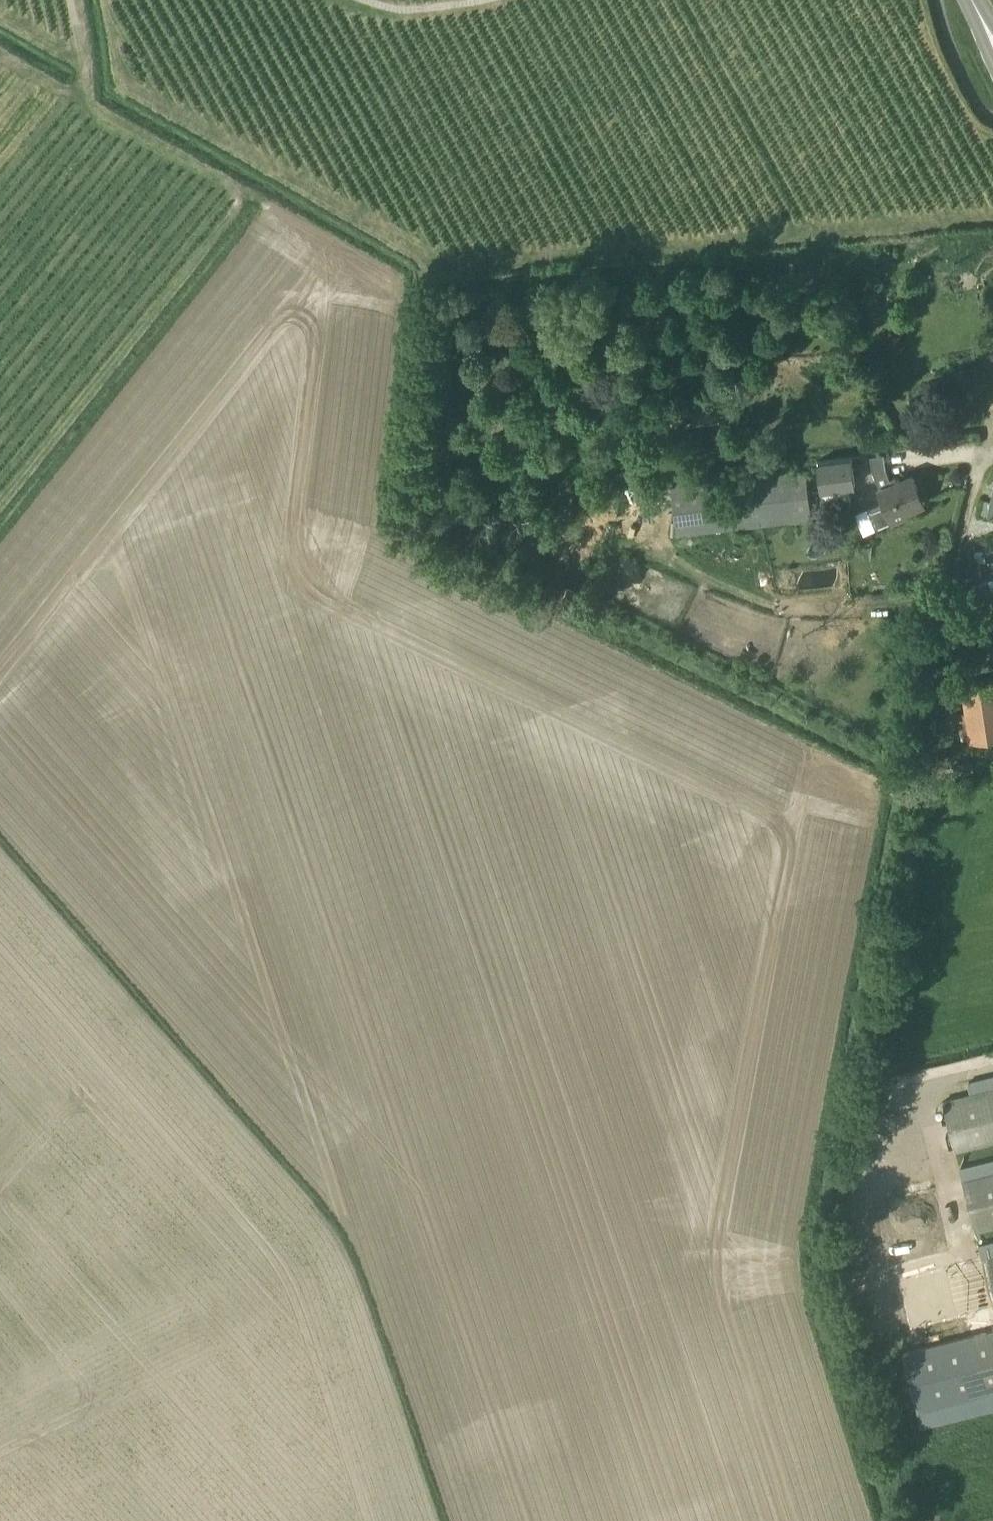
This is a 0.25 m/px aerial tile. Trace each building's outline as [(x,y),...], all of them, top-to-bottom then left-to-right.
[(849,459),(819,463),(819,468),(822,491),(852,487),(855,487),(854,474),(852,459),(849,459)] [(888,469),(873,471),(885,500),(868,507),(876,527),(907,514),(905,510),(923,502),(912,475),(894,482),(888,469)] [(739,527),(811,518),(806,470),(671,486),(677,534),(692,532),(739,527)] [(992,593),(992,578),(979,582),(983,596),(992,593)] [(992,738),(992,680),(962,685),(970,742),(992,738)] [(941,1146),(953,1143),(955,1152),(957,1151),(964,1180),(963,1180),(881,1200),(883,1209),(872,1212),(874,1222),(886,1219),(889,1231),(877,1234),(880,1245),(891,1242),(893,1250),(975,1230),(992,1225),(992,1089),(942,1102),(945,1110),(933,1113),(936,1123),(947,1121),(950,1133),(938,1136),(941,1146)] [(982,1260),(872,1287),(873,1291),(861,1294),(864,1305),(875,1302),(878,1314),(867,1317),(869,1327),(881,1324),(884,1336),(992,1309),(992,1257),(982,1260)] [(971,1336),(889,1357),(892,1369),(880,1371),(883,1382),(894,1379),(897,1391),(886,1394),(888,1404),(900,1401),(903,1413),(985,1393),(992,1391),(992,1331),(971,1336)]
